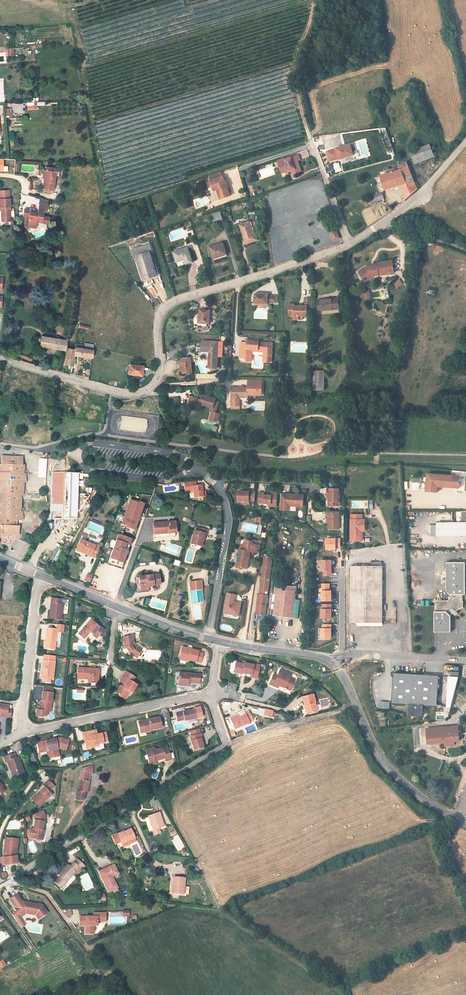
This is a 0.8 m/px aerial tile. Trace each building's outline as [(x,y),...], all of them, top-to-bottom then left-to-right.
[(326,151),(329,161),(338,159),(338,160),(354,156),(351,144),(335,148),(326,151)] [(416,163),(434,155),(429,146),(412,153),(416,163)] [(278,162),(282,171),(288,169),(289,171),(291,170),(293,174),(302,171),(298,161),(300,160),(298,155),(278,162)] [(45,167),(44,169),(42,188),(52,189),(54,178),(59,178),(60,169),(45,167)] [(384,172),(380,173),(386,191),(402,185),(405,195),(401,197),(403,202),(416,189),(408,167),(385,175),(384,172)] [(217,191),(220,200),(230,197),(227,188),(223,177),(221,173),(209,177),(214,192),(217,191)] [(198,191),(205,189),(203,180),(196,181),(198,191)] [(0,191),(0,207),(2,207),(2,210),(2,221),(11,221),(9,190),(0,191)] [(385,199),(383,193),(371,197),(374,203),(385,199)] [(25,210),(22,227),(29,227),(29,225),(37,226),(38,221),(42,221),(42,223),(49,224),(50,218),(43,217),(44,212),(47,212),(48,204),(40,203),(39,212),(35,211),(35,210),(31,209),(31,211),(25,210)] [(221,212),(211,213),(213,221),(222,220),(221,212)] [(249,222),(240,225),(247,245),(258,242),(256,234),(253,235),(249,222)] [(334,241),(340,238),(337,230),(331,232),(334,241)] [(145,279),(157,275),(150,252),(153,251),(151,243),(130,250),(133,257),(137,256),(142,274),(143,273),(145,279)] [(223,243),(209,247),(213,259),(227,255),(223,243)] [(188,248),(174,253),(177,261),(185,259),(188,266),(193,264),(188,248)] [(390,269),(391,274),(395,273),(393,261),(378,262),(378,263),(374,264),(374,265),(371,266),(366,266),(359,272),(364,278),(366,277),(369,280),(373,277),(380,275),(379,271),(390,269)] [(398,288),(403,285),(400,280),(394,284),(398,288)] [(254,305),(269,306),(269,304),(277,305),(278,296),(269,295),(269,294),(255,294),(254,305)] [(294,305),(289,305),(289,316),(294,316),(294,320),(299,320),(299,316),(303,316),(307,316),(307,307),(312,307),(312,298),(305,298),(305,306),(294,306),(294,305)] [(339,299),(318,301),(319,311),(340,309),(339,299)] [(206,313),(195,313),(194,327),(206,326),(206,313)] [(66,342),(41,338),(40,345),(52,346),(51,351),(65,353),(65,349),(66,342)] [(251,341),(251,339),(246,339),(246,343),(241,343),(241,357),(247,358),(247,362),(252,362),(253,352),(265,352),(264,362),(270,363),(270,360),(272,360),(272,343),(259,343),(259,342),(251,341)] [(65,349),(65,353),(63,365),(72,366),(74,356),(91,359),(93,344),(83,343),(83,349),(75,348),(75,351),(65,349)] [(200,343),(200,346),(200,353),(207,353),(207,361),(207,371),(215,372),(215,343),(200,343)] [(181,373),(190,373),(189,359),(180,359),(181,373)] [(141,365),(130,364),(129,374),(140,375),(141,365)] [(325,372),(314,371),(313,391),(324,392),(325,372)] [(215,384),(215,379),(219,379),(219,374),(198,374),(198,384),(215,384)] [(232,388),(232,406),(240,406),(240,398),(240,395),(248,395),(248,394),(255,394),(255,392),(262,393),(262,385),(255,385),(255,388),(248,387),(248,388),(232,388)] [(212,407),(211,411),(213,412),(210,420),(218,422),(220,414),(216,413),(219,402),(216,401),(217,399),(204,395),(202,402),(204,402),(204,404),(203,404),(212,407)] [(192,396),(190,403),(196,405),(198,398),(192,396)] [(120,429),(146,433),(147,418),(122,415),(120,429)] [(2,455),(2,464),(0,464),(0,524),(17,525),(17,520),(22,520),(23,512),(21,512),(21,506),(22,506),(22,499),(24,494),(24,487),(26,488),(26,474),(24,474),(24,469),(25,469),(25,466),(26,466),(26,462),(24,462),(24,455),(2,455)] [(39,459),(38,477),(45,478),(47,459),(39,459)] [(61,513),(60,519),(76,519),(78,474),(63,473),(51,472),(50,513),(61,513)] [(428,474),(426,491),(437,492),(437,486),(459,488),(460,477),(428,474)] [(195,481),(184,483),(184,488),(192,487),(193,491),(194,498),(206,497),(205,491),(202,491),(201,487),(200,486),(196,486),(195,481)] [(326,487),(326,495),(327,495),(328,495),(328,500),(330,500),(330,504),(336,504),(336,500),(338,500),(338,487),(326,487)] [(253,501),(254,490),(248,490),(248,491),(243,491),(237,491),(237,500),(242,500),(248,501),(248,500),(253,501)] [(270,503),(269,506),(275,506),(275,492),(270,492),(270,495),(262,495),(263,492),(257,492),(257,502),(267,503),(270,503)] [(280,493),(279,509),(288,509),(288,505),(295,505),(301,505),(302,494),(288,493),(288,495),(285,495),(285,493),(280,493)] [(129,500),(120,524),(134,530),(144,503),(135,500),(134,502),(129,500)] [(327,521),(327,527),(338,527),(337,509),(325,510),(325,515),(327,515),(327,521)] [(436,523),(436,536),(465,536),(465,512),(461,512),(461,523),(436,523)] [(359,529),(364,529),(363,520),(360,520),(360,514),(348,514),(348,542),(359,542),(359,529)] [(153,535),(174,532),(174,521),(152,523),(153,535)] [(193,531),(190,544),(202,547),(204,538),(206,539),(208,529),(196,527),(196,532),(193,531)] [(110,559),(107,563),(115,565),(120,567),(122,564),(127,552),(129,546),(131,539),(117,534),(115,540),(108,558),(110,559)] [(337,538),(326,539),(326,550),(337,551),(336,548),(341,548),(341,538),(337,538)] [(89,556),(93,558),(99,545),(94,543),(93,546),(80,540),(74,551),(80,552),(81,550),(90,554),(89,556)] [(238,560),(237,568),(248,570),(250,555),(251,552),(254,553),(257,553),(258,546),(257,546),(254,545),(252,542),(248,542),(245,544),(245,546),(244,551),(241,551),(239,560),(238,560)] [(41,560),(50,563),(52,558),(55,559),(59,547),(52,545),(50,551),(45,549),(41,560)] [(257,614),(265,615),(272,556),(264,555),(263,566),(262,566),(261,577),(260,593),(258,593),(257,604),(259,604),(257,614)] [(332,561),(322,561),(322,570),(325,570),(324,576),(332,576),(332,561)] [(464,593),(463,561),(444,561),(445,590),(449,594),(449,597),(446,600),(433,600),(434,611),(433,611),(433,631),(450,631),(449,615),(451,613),(452,612),(451,610),(452,609),(454,610),(457,608),(462,607),(462,600),(460,600),(460,594),(464,593)] [(381,567),(348,567),(349,624),(382,624),(381,598),(381,567)] [(159,585),(158,576),(139,579),(140,590),(153,588),(153,586),(159,585)] [(202,580),(190,582),(191,598),(193,598),(194,604),(205,602),(202,580)] [(274,617),(295,619),(298,586),(277,584),(274,617)] [(330,584),(321,584),(322,602),(332,601),(332,591),(330,591),(330,584)] [(54,597),(51,618),(64,620),(66,604),(63,603),(64,598),(54,597)] [(233,600),(224,606),(231,620),(241,615),(233,600)] [(332,610),(332,604),(323,604),(323,609),(322,609),(321,619),(331,619),(332,610)] [(77,634),(83,638),(88,632),(96,638),(103,629),(99,626),(98,627),(95,624),(91,621),(85,628),(83,627),(77,634)] [(332,629),(332,625),(324,625),(324,629),(321,629),(321,639),(332,639),(332,629)] [(47,640),(45,648),(57,650),(60,630),(50,629),(49,640),(47,640)] [(132,638),(123,640),(125,651),(127,650),(130,654),(129,656),(137,660),(143,651),(133,646),(132,638)] [(185,650),(181,661),(191,664),(198,665),(201,655),(201,654),(185,650)] [(50,679),(53,679),(55,662),(55,657),(44,655),(44,660),(43,660),(41,677),(44,678),(50,679)] [(248,664),(239,663),(237,675),(245,676),(245,674),(254,676),(254,678),(260,679),(262,665),(256,664),(256,665),(248,664)] [(279,687),(280,685),(286,687),(285,688),(288,689),(288,688),(292,690),(295,682),(290,680),(291,677),(292,674),(281,669),(279,676),(278,678),(274,677),(271,683),(279,687)] [(78,670),(78,681),(89,682),(88,685),(99,686),(100,672),(78,670)] [(128,674),(122,682),(126,685),(122,689),(118,695),(126,701),(131,694),(133,696),(138,688),(133,684),(136,680),(128,674)] [(203,676),(182,674),(181,687),(194,688),(194,686),(202,686),(203,676)] [(438,676),(394,674),(392,703),(409,704),(408,715),(422,716),(423,705),(436,706),(438,676)] [(444,707),(444,712),(450,712),(451,707),(459,677),(448,676),(446,707),(444,707)] [(43,693),(42,702),(40,701),(39,711),(37,711),(36,718),(41,718),(46,717),(47,712),(49,713),(50,703),(51,703),(52,694),(52,689),(44,688),(43,693)] [(309,705),(312,714),(320,712),(315,695),(304,698),(305,702),(306,701),(308,706),(309,705)] [(10,711),(9,717),(13,717),(13,710),(10,709),(11,704),(0,703),(0,710),(10,711)] [(196,709),(179,714),(181,721),(187,719),(188,721),(199,717),(196,709)] [(242,714),(234,717),(237,728),(256,721),(253,711),(248,712),(249,714),(243,716),(242,714)] [(161,719),(140,724),(142,735),(144,734),(163,729),(161,719)] [(426,730),(428,745),(444,743),(444,747),(454,746),(454,742),(459,742),(458,727),(426,730)] [(97,732),(82,736),(84,743),(86,743),(87,752),(100,749),(100,746),(109,744),(107,736),(98,738),(97,732)] [(204,734),(192,737),(195,751),(205,749),(204,745),(206,744),(204,734)] [(63,738),(39,744),(41,753),(49,752),(51,759),(61,757),(59,749),(62,749),(68,751),(71,741),(63,738)] [(149,757),(151,767),(157,766),(167,763),(168,766),(173,765),(170,754),(169,754),(168,751),(164,752),(165,753),(157,755),(157,752),(149,754),(150,757),(149,757)] [(17,755),(7,758),(8,763),(10,762),(16,779),(27,775),(21,758),(19,759),(17,755)] [(77,800),(86,801),(87,793),(89,793),(90,782),(89,782),(90,777),(95,776),(93,768),(82,771),(80,781),(82,781),(80,792),(78,792),(77,800)] [(48,790),(34,801),(42,809),(55,797),(52,793),(57,789),(52,783),(46,788),(48,790)] [(154,830),(164,826),(159,812),(148,816),(154,830)] [(37,841),(46,841),(47,832),(45,832),(46,823),(37,822),(36,831),(38,831),(37,841)] [(124,829),(111,835),(115,844),(120,842),(122,847),(136,841),(131,829),(125,832),(124,829)] [(8,837),(6,847),(8,847),(9,841),(19,843),(20,840),(8,837)] [(5,854),(5,864),(18,863),(17,854),(19,843),(9,841),(8,847),(6,847),(5,854)] [(77,858),(82,854),(77,847),(72,850),(77,858)] [(56,881),(63,887),(77,871),(79,873),(84,868),(75,860),(71,865),(69,863),(60,873),(62,875),(56,881)] [(119,874),(114,864),(98,871),(109,892),(117,888),(112,877),(119,874)] [(183,885),(184,877),(174,875),(172,892),(186,894),(188,886),(183,885)] [(16,910),(18,914),(24,910),(25,912),(35,914),(37,918),(47,912),(41,903),(22,900),(16,893),(9,898),(14,906),(13,906),(16,910)] [(93,916),(80,916),(80,925),(86,925),(86,933),(91,933),(91,930),(93,930),(93,925),(97,925),(97,921),(105,921),(105,912),(97,912),(97,916),(93,916)] [(23,923),(18,916),(15,919),(20,926),(23,923)]
